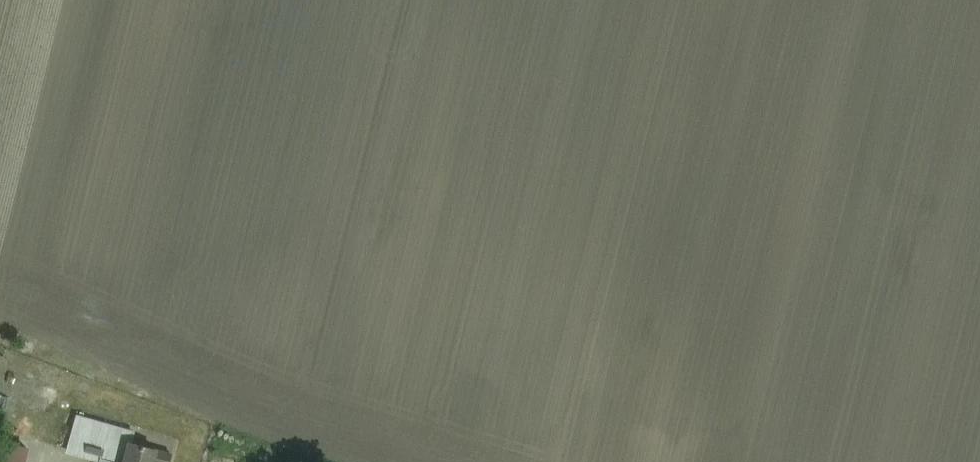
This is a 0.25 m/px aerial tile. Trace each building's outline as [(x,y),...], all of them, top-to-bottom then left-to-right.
[(127,427),(78,415),(69,448),(118,461),(127,427)] [(28,447),(0,440),(0,461),(24,461),(28,447)] [(129,441),(124,461),(171,461),(173,452),(129,441)]
